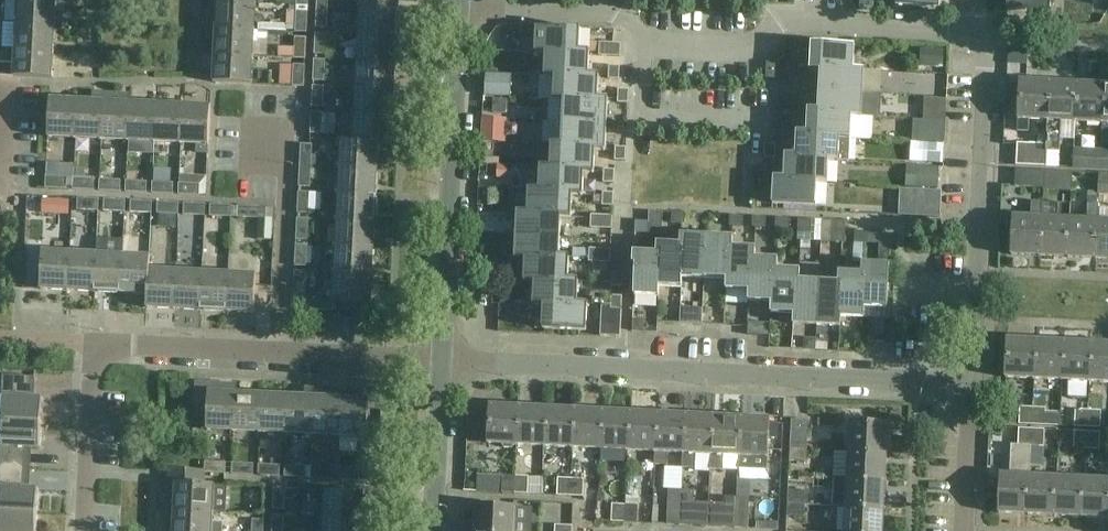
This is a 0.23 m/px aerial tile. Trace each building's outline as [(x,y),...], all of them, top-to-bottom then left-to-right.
[(57,0),(18,0),(17,23),(55,24),(56,15),(63,15),(63,1),(57,1),(57,0)] [(401,0),(361,0),(361,9),(400,11),(401,0)] [(896,6),(940,9),(940,0),(896,0),(896,6)] [(1052,0),(1008,0),(1008,11),(1051,14),(1052,0)] [(255,30),(256,4),(218,2),(217,12),(210,12),(210,26),(216,26),(216,28),(255,30)] [(328,28),(328,7),(318,6),(317,27),(328,28)] [(399,38),(400,11),(361,9),(359,36),(399,38)] [(306,33),(307,12),(296,12),(295,33),(306,33)] [(54,51),(55,24),(17,23),(15,49),(54,51)] [(216,28),(215,55),(254,57),(255,30),(216,28)] [(536,53),(546,54),(546,53),(580,54),(580,51),(581,29),(569,28),(568,30),(537,28),(536,53)] [(316,33),(315,54),(326,54),(327,34),(316,33)] [(397,64),(399,38),(359,36),(358,62),(397,64)] [(305,59),(306,38),(295,38),(294,59),(305,59)] [(600,57),(610,57),(611,44),(600,43),(600,57)] [(622,44),(611,44),(610,57),(621,58),(622,44)] [(811,72),(821,72),(821,69),(855,70),(856,47),(812,45),(811,72)] [(15,49),(14,65),(0,65),(0,76),(53,79),(53,77),(54,51),(15,49)] [(590,52),(580,51),(580,54),(546,53),(546,54),(545,77),(556,77),(556,76),(589,78),(589,75),(590,52)] [(253,84),(254,57),(215,55),(214,81),(213,81),(213,83),(253,84)] [(315,60),(314,81),(325,82),(326,60),(315,60)] [(396,91),(397,64),(358,62),(357,89),(396,91)] [(780,80),(780,66),(781,64),(767,63),(766,79),(780,80)] [(304,87),(305,66),(294,66),(293,86),(304,87)] [(609,80),(620,80),(621,67),(610,66),(609,80)] [(790,80),(791,67),(780,66),(780,80),(790,80)] [(791,67),(790,80),(800,81),(801,67),(791,67)] [(821,69),(821,72),(820,91),(863,94),(864,70),(855,70),(821,69)] [(555,100),(565,100),(598,101),(598,98),(599,75),(589,75),(589,78),(556,76),(556,77),(555,100)] [(488,92),(511,90),(511,79),(487,81),(488,92)] [(1020,81),(1018,133),(1029,133),(1030,121),(1048,122),(1049,82),(1020,81)] [(1075,123),(1077,83),(1049,82),(1048,122),(1047,145),(1046,153),(1047,153),(1059,153),(1060,122),(1075,123)] [(1103,124),(1105,85),(1077,83),(1075,123),(1102,124),(1103,124)] [(314,86),(313,107),(324,108),(325,86),(314,86)] [(395,117),(396,91),(357,89),(355,115),(395,117)] [(630,91),(619,90),(619,103),(629,104),(630,91)] [(820,91),(819,111),(818,114),(852,116),(852,117),(862,118),(863,94),(820,91)] [(107,102),(104,102),(102,140),(129,142),(131,103),(120,102),(121,95),(107,95),(107,102)] [(76,139),(78,100),(52,99),(52,98),(50,98),(48,138),(64,139),(63,151),(74,152),(74,139),(76,139)] [(565,100),(564,123),(607,125),(608,99),(598,98),(598,101),(565,100)] [(104,102),(78,100),(76,139),(102,140),(104,102)] [(789,100),(778,100),(778,113),(788,114),(789,100)] [(789,100),(788,114),(799,114),(800,101),(789,100)] [(129,142),(155,143),(157,104),(131,103),(129,142)] [(183,105),(157,104),(155,143),(182,144),(183,105)] [(209,107),(183,105),(182,144),(209,146),(211,106),(209,106),(209,107)] [(485,136),(509,137),(510,111),(486,110),(485,136)] [(808,110),(807,134),(807,137),(840,138),(840,140),(851,140),(852,117),(852,116),(818,114),(819,111),(808,110)] [(313,112),(312,134),(323,134),(324,113),(313,112)] [(380,143),(380,144),(393,144),(395,117),(355,115),(354,140),(354,142),(380,143)] [(564,123),(562,145),(562,146),(596,147),(596,151),(606,152),(607,125),(564,123)] [(788,123),(777,123),(777,136),(787,136),(788,123)] [(839,162),(840,140),(840,138),(807,137),(807,134),(797,133),(796,156),(796,159),(829,161),(829,162),(839,162)] [(379,170),(380,144),(380,143),(354,142),(354,140),(341,140),(339,168),(379,170)] [(301,166),(312,166),(313,145),(302,144),(301,166)] [(594,174),(596,151),(596,147),(562,146),(562,145),(552,144),(551,167),(551,168),(584,170),(584,173),(594,174)] [(1046,167),(1047,153),(1046,153),(1047,145),(1018,144),(1017,166),(1046,167)] [(776,158),(776,145),(766,145),(765,158),(776,158)] [(627,161),(627,148),(616,148),(616,161),(627,161)] [(1074,151),(1073,154),(1074,154),(1073,166),(1072,166),(1072,171),(1100,172),(1101,152),(1074,151)] [(1074,154),(1073,154),(1070,154),(1060,161),(1060,166),(1072,166),(1073,166),(1074,154)] [(828,185),(829,162),(829,161),(796,159),(796,156),(786,155),(784,177),(784,181),(817,183),(817,184),(828,185)] [(47,163),(46,188),(67,189),(67,178),(68,164),(47,163)] [(301,166),(300,188),(311,188),(312,166),(301,166)] [(583,196),(584,173),(584,170),(551,168),(551,167),(541,166),(540,189),(540,191),(573,192),(573,196),(583,196)] [(765,181),(765,168),(754,167),(754,181),(765,181)] [(378,197),(379,170),(339,168),(338,195),(378,197)] [(615,183),(615,171),(605,170),(604,183),(615,183)] [(1031,188),(1044,189),(1045,172),(1032,171),(1016,170),(1016,188),(1031,188)] [(1058,172),(1045,172),(1044,189),(1057,190),(1058,172)] [(1098,174),(1098,194),(1107,195),(1107,174),(1098,173),(1098,174)] [(816,207),(817,184),(817,183),(784,181),(784,177),(774,177),(773,204),(816,207)] [(73,189),(94,190),(95,179),(74,178),(73,189)] [(100,191),(121,192),(122,181),(100,180),(100,191)] [(126,192),(147,193),(148,182),(127,181),(126,192)] [(153,193),(174,194),(174,183),(153,182),(153,193)] [(179,195),(200,196),(201,185),(180,184),(179,195)] [(571,219),(573,196),(573,192),(540,191),(540,189),(530,189),(528,212),(528,213),(561,215),(561,219),(571,219)] [(300,192),(299,214),(310,215),(311,193),(300,192)] [(614,206),(614,193),(603,193),(603,206),(614,206)] [(376,223),(378,197),(338,195),(337,221),(376,223)] [(46,197),(45,218),(72,219),(73,198),(46,197)] [(99,200),(78,198),(78,210),(99,211),(99,200)] [(126,201),(105,200),(104,211),(125,212),(126,201)] [(153,202),(132,201),(131,212),(152,213),(153,202)] [(180,204),(159,203),(158,214),(179,215),(180,204)] [(1014,216),(1014,217),(1012,256),(1041,257),(1043,218),(1042,218),(1043,203),(1032,203),(1031,217),(1014,216)] [(1087,203),(1086,220),(1070,219),(1068,258),(1096,260),(1098,207),(1099,207),(1099,204),(1087,203)] [(206,205),(185,204),(184,215),(206,217),(206,205)] [(1057,219),(1043,218),(1041,257),(1068,258),(1070,219),(1070,204),(1058,204),(1057,219)] [(233,206),(212,205),(211,217),(232,218),(233,206)] [(260,209),(260,208),(239,207),(239,218),(260,219),(259,240),(272,240),(274,210),(260,209)] [(1099,207),(1098,207),(1096,260),(1107,260),(1107,208),(1099,207)] [(560,238),(561,219),(561,215),(528,213),(528,212),(518,211),(517,235),(560,238)] [(650,212),(649,223),(663,224),(663,213),(650,212)] [(673,213),(673,224),(686,225),(686,214),(673,213)] [(591,229),(602,229),(602,216),(592,215),(591,229)] [(602,216),(602,229),(612,230),(613,216),(602,216)] [(744,228),(744,216),(731,216),(731,227),(744,228)] [(767,218),(754,217),(753,228),(766,229),(767,218)] [(789,230),(790,219),(776,218),(776,229),(789,230)] [(813,220),(800,219),(799,230),(812,231),(813,220)] [(299,220),(298,241),(308,242),(310,220),(299,220)] [(335,248),(375,249),(376,223),(337,221),(335,248)] [(846,222),(833,221),(833,232),(846,232),(846,222)] [(662,234),(663,224),(649,223),(649,234),(662,234)] [(811,257),(812,231),(799,230),(799,241),(801,241),(800,256),(811,257)] [(845,243),(846,232),(833,232),(832,242),(845,243)] [(868,245),(869,233),(855,233),(855,244),(868,245)] [(683,278),(705,280),(707,236),(681,234),(680,245),(684,245),(682,278),(683,278)] [(515,259),(526,259),(559,261),(559,257),(560,238),(517,235),(515,259)] [(734,237),(707,236),(705,280),(728,281),(730,247),(733,247),(734,237)] [(39,289),(68,291),(70,252),(54,251),(54,242),(47,242),(46,251),(42,250),(42,259),(29,258),(28,273),(41,273),(40,288),(39,288),(39,289)] [(658,243),(657,254),(661,254),(659,288),(660,288),(683,289),(683,278),(682,278),(684,245),(680,245),(658,243)] [(890,266),(889,265),(890,245),(879,245),(878,265),(863,264),(862,274),(866,275),(864,308),(865,308),(888,309),(890,266)] [(297,246),(296,267),(307,268),(308,246),(297,246)] [(756,248),(733,247),(730,247),(728,281),(727,291),(750,292),(752,258),(756,259),(756,248)] [(374,276),(375,249),(335,248),(334,274),(374,276)] [(590,262),(600,263),(601,250),(590,249),(590,262)] [(612,250),(601,250),(600,263),(611,263),(612,250)] [(97,253),(70,252),(68,291),(95,292),(97,253)] [(124,255),(97,253),(95,292),(122,293),(124,255)] [(657,254),(634,253),(634,265),(636,265),(635,297),(659,298),(660,288),(659,288),(661,254),(657,254)] [(151,256),(124,255),(122,293),(148,295),(150,269),(151,256)] [(570,258),(559,257),(559,261),(526,259),(525,282),(535,283),(535,282),(568,284),(569,280),(570,258)] [(750,292),(749,302),(772,303),(773,303),(775,270),(778,270),(778,260),(756,259),(752,258),(750,292)] [(177,270),(150,269),(148,295),(147,308),(148,308),(149,308),(175,309),(177,270)] [(177,270),(175,309),(202,311),(204,272),(177,270)] [(801,271),(778,270),(775,270),(773,303),(772,303),(772,314),(794,315),(795,315),(797,281),(800,281),(801,271)] [(204,272),(202,311),(228,312),(230,273),(204,272)] [(295,272),(295,294),(306,294),(307,272),(295,272)] [(230,273),(228,312),(257,313),(257,312),(255,312),(257,274),(230,273)] [(624,274),(614,273),(613,287),(623,287),(624,274)] [(839,273),(839,283),(843,283),(841,317),(865,318),(865,308),(864,308),(866,275),(862,274),(839,273)] [(334,274),(333,284),(307,309),(305,309),(305,310),(335,312),(336,301),(372,303),(374,276),(334,274)] [(534,306),(544,306),(545,306),(577,307),(578,304),(579,281),(569,280),(568,284),(535,282),(535,283),(534,306)] [(793,325),(818,326),(820,282),(800,281),(797,281),(795,315),(794,315),(793,325)] [(839,283),(820,282),(818,326),(841,327),(841,317),(843,283),(839,283)] [(612,310),(622,310),(623,296),(612,296),(612,306),(612,310)] [(588,304),(578,304),(577,307),(545,306),(544,306),(543,329),(587,332),(588,312),(588,304)] [(603,305),(601,337),(621,337),(622,310),(612,310),(612,306),(603,305)] [(1006,378),(1035,379),(1037,340),(1008,339),(1006,378)] [(1064,341),(1037,340),(1035,379),(1062,380),(1064,341)] [(1065,341),(1064,341),(1062,380),(1063,380),(1063,381),(1090,382),(1092,342),(1065,341)] [(1092,342),(1090,382),(1107,383),(1107,343),(1092,342)] [(1,422),(42,424),(44,399),(30,398),(31,378),(35,379),(35,377),(3,376),(1,422)] [(236,393),(237,393),(237,385),(196,383),(194,417),(208,417),(207,430),(234,432),(236,393)] [(314,436),(316,389),(305,388),(305,396),(289,395),(288,434),(314,436)] [(343,390),(316,389),(314,436),(341,437),(343,398),(343,390)] [(263,394),(237,393),(236,393),(234,432),(261,433),(263,394)] [(289,395),(263,394),(261,433),(288,434),(289,395)] [(343,398),(341,437),(368,438),(369,399),(368,399),(343,398)] [(488,444),(517,446),(519,405),(490,404),(488,444)] [(519,405),(517,446),(544,447),(547,407),(519,405)] [(544,447),(572,449),(574,408),(547,407),(544,447)] [(602,410),(574,408),(572,449),(600,450),(602,410)] [(1019,425),(1032,426),(1033,408),(1020,408),(1019,425)] [(1046,409),(1033,408),(1032,426),(1045,426),(1046,409)] [(600,450),(628,451),(630,411),(602,410),(600,450)] [(1075,428),(1088,429),(1088,411),(1075,410),(1075,428)] [(658,412),(630,411),(628,451),(656,453),(658,412)] [(1101,411),(1088,411),(1088,429),(1101,429),(1101,411)] [(686,414),(658,412),(656,453),(655,465),(668,466),(669,454),(683,454),(684,454),(686,414)] [(697,455),(711,456),(712,456),(714,415),(686,414),(684,454),(683,454),(683,468),(696,469),(697,455)] [(741,417),(714,415),(712,456),(711,456),(710,470),(724,470),(724,456),(739,457),(741,417)] [(738,469),(767,470),(770,418),(741,417),(739,457),(738,469)] [(809,421),(792,420),(790,448),(808,449),(809,421)] [(0,438),(0,467),(26,468),(27,448),(41,448),(42,424),(1,422),(0,438)] [(849,423),(847,451),(887,453),(889,424),(849,423)] [(1018,446),(1031,447),(1032,430),(1019,429),(1018,446)] [(1044,447),(1045,430),(1032,430),(1031,447),(1032,447),(1044,447)] [(1073,449),(1086,450),(1087,432),(1074,432),(1073,449)] [(1099,450),(1100,433),(1087,432),(1086,450),(1099,450)] [(321,440),(323,464),(341,463),(339,439),(321,440)] [(999,513),(1028,515),(1030,476),(1032,447),(1031,447),(1018,446),(1011,446),(1010,475),(1000,475),(999,513)] [(807,462),(808,449),(790,448),(790,461),(807,462)] [(887,453),(847,451),(846,479),(886,481),(887,453)] [(205,473),(226,474),(227,463),(206,462),(205,473)] [(233,463),(233,475),(254,475),(254,464),(233,463)] [(259,476),(280,477),(281,466),(260,465),(259,476)] [(286,477),(307,478),(307,467),(286,466),(286,477)] [(26,468),(0,467),(0,512),(38,514),(39,490),(25,489),(26,468)] [(312,478),(333,479),(334,468),(313,467),(312,478)] [(339,480),(360,481),(360,469),(339,468),(339,480)] [(169,469),(167,510),(214,512),(216,485),(203,484),(203,470),(169,469)] [(531,471),(529,495),(550,497),(551,473),(531,471)] [(502,493),(515,493),(516,476),(503,475),(502,493)] [(529,477),(516,476),(515,493),(528,494),(529,477)] [(1057,478),(1030,476),(1028,515),(1056,516),(1057,478)] [(1057,478),(1056,516),(1083,518),(1085,479),(1057,478)] [(557,496),(570,496),(571,479),(558,479),(557,496)] [(584,480),(571,479),(570,496),(583,497),(584,480)] [(846,479),(845,507),(885,509),(886,481),(846,479)] [(1085,479),(1083,518),(1107,519),(1107,480),(1085,479)] [(725,482),(723,527),(736,527),(737,497),(737,483),(725,482)] [(275,488),(274,510),(285,511),(286,489),(275,488)] [(364,490),(364,492),(325,490),(324,518),(364,520),(365,490),(364,490)] [(668,490),(667,524),(680,525),(681,508),(682,490),(668,490)] [(682,490),(681,508),(680,525),(693,525),(695,491),(682,490)] [(806,492),(788,491),(788,504),(805,505),(806,492)] [(750,497),(737,497),(736,527),(748,528),(750,497)] [(805,518),(805,505),(788,504),(787,517),(805,518)] [(516,507),(476,505),(475,530),(515,530),(516,507)] [(613,505),(612,521),(625,522),(626,505),(613,505)] [(626,505),(625,522),(638,523),(639,506),(626,505)] [(845,507),(844,530),(884,530),(885,509),(845,507)] [(167,510),(166,521),(175,521),(174,530),(222,530),(222,524),(214,523),(214,512),(167,510)] [(38,514),(0,512),(0,530),(37,530),(38,514)] [(273,530),(284,530),(285,516),(274,516),(273,530)] [(364,520),(324,518),(323,530),(363,530),(364,520)] [(264,520),(253,520),(253,530),(264,530),(264,520)]
